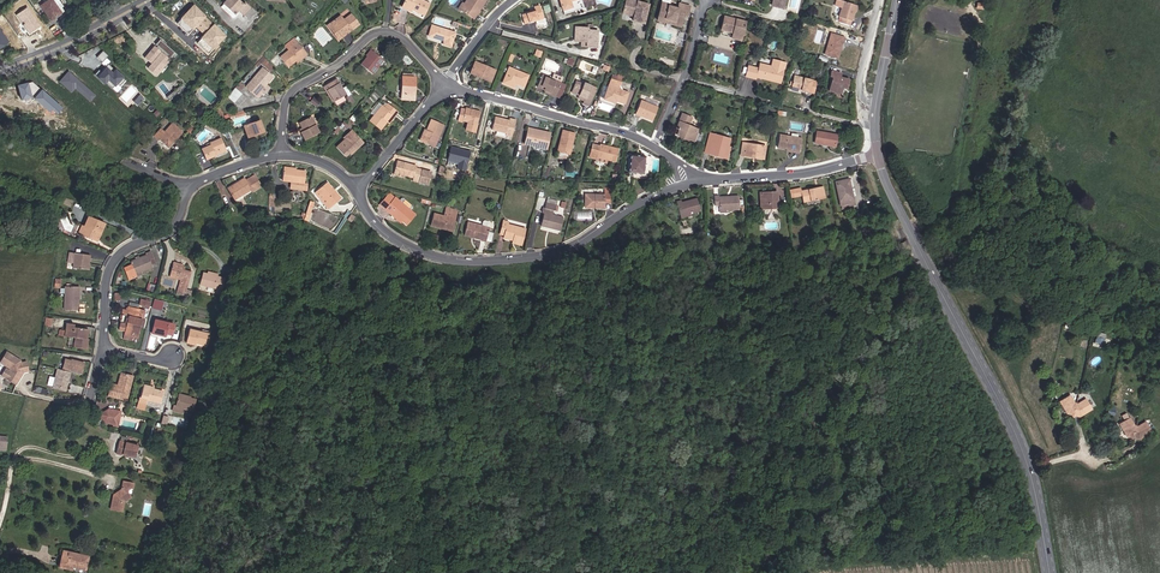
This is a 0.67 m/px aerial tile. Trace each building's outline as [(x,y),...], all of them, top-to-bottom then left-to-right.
[(62,12),(63,11),(61,8),(62,7),(58,0),(57,1),(54,3),(53,0),(49,0),(41,6),(51,20),(62,13),(62,12)] [(243,5),(238,0),(227,0),(220,7),(232,18),(239,10),(248,19),(254,12),(245,3),(243,5)] [(429,3),(422,0),(406,0),(402,7),(411,11),(412,9),(424,15),(429,3)] [(460,9),(474,18),(486,0),(467,0),(464,4),(460,9)] [(564,15),(585,8),(582,0),(559,0),(564,15)] [(644,22),(648,5),(631,0),(626,0),(622,13),(629,15),(630,14),(634,15),(633,19),(644,22)] [(689,6),(678,3),(677,8),(668,6),(668,4),(666,4),(667,0),(662,0),(658,15),(665,16),(664,18),(674,21),(673,22),(680,24),(682,18),(681,18),(682,14),(686,15),(689,6)] [(771,5),(782,8),(784,0),(772,0),(771,5)] [(853,11),(855,5),(843,1),(841,8),(838,17),(841,18),(840,23),(848,25),(853,11)] [(535,8),(535,9),(530,11),(521,13),(524,22),(543,17),(540,4),(534,6),(535,8)] [(194,6),(177,23),(188,34),(196,26),(205,34),(197,43),(208,54),(225,36),(194,6)] [(41,27),(27,7),(16,15),(30,34),(41,27)] [(344,20),(340,16),(331,23),(340,36),(350,28),(351,30),(359,24),(351,14),(344,20)] [(664,18),(665,16),(658,15),(656,20),(680,26),(680,24),(673,22),(674,21),(664,18)] [(741,35),(744,22),(724,16),(720,29),(741,35)] [(350,28),(340,36),(331,23),(328,25),(339,39),(351,30),(350,28)] [(450,46),(454,33),(432,26),(429,35),(444,40),(443,44),(450,46)] [(575,27),(574,41),(580,41),(584,41),(584,46),(596,47),(596,30),(587,30),(588,28),(575,27)] [(9,42),(0,29),(0,48),(9,42)] [(719,35),(739,40),(741,35),(720,29),(719,35)] [(843,38),(831,34),(825,53),(837,57),(843,38)] [(291,40),(285,45),(289,50),(295,45),(291,40)] [(160,69),(173,54),(159,41),(141,62),(160,78),(164,72),(160,69)] [(308,54),(298,42),(295,45),(289,50),(280,57),(288,67),(296,61),(301,57),(302,58),(308,54)] [(103,61),(108,55),(103,51),(98,57),(103,61)] [(373,52),(369,57),(367,56),(361,64),(372,73),(383,60),(373,52)] [(515,54),(509,52),(505,59),(512,62),(515,54)] [(262,63),(265,65),(268,61),(263,55),(255,64),(258,67),(261,63),(262,64),(262,63)] [(761,78),(779,83),(785,62),(772,59),(770,66),(758,63),(757,68),(747,65),(744,76),(755,79),(756,74),(762,76),(761,78)] [(494,70),(475,62),(470,73),(490,81),(494,70)] [(95,76),(104,84),(108,80),(115,86),(123,77),(108,63),(95,76)] [(263,68),(246,87),(256,96),(260,92),(266,85),(273,77),(263,68)] [(509,68),(503,82),(511,86),(513,82),(515,83),(523,86),(527,75),(509,68)] [(69,71),(59,81),(71,92),(75,88),(90,102),(95,96),(69,71)] [(839,77),(840,73),(831,71),(830,76),(833,77),(829,91),(833,92),(832,96),(839,97),(842,87),(845,88),(848,80),(839,77)] [(619,85),(622,77),(613,74),(610,82),(619,85)] [(545,90),(549,92),(548,94),(555,97),(555,96),(560,83),(561,83),(542,75),(537,87),(545,90)] [(414,99),(415,77),(402,76),(401,99),(414,99)] [(815,81),(793,76),(792,81),(791,85),(791,86),(798,87),(798,89),(812,93),(815,81)] [(325,86),(327,90),(334,101),(343,96),(345,94),(339,83),(336,79),(325,86)] [(32,82),(17,86),(21,100),(32,97),(49,113),(53,109),(58,113),(62,108),(32,82)] [(579,95),(581,96),(580,99),(584,101),(583,103),(588,105),(595,88),(587,85),(588,83),(584,82),(583,84),(576,82),(572,92),(579,95)] [(565,85),(560,83),(555,96),(560,98),(565,85)] [(262,93),(268,86),(266,85),(260,92),(256,96),(258,97),(262,93)] [(610,101),(611,99),(616,100),(624,103),(628,93),(609,86),(604,99),(610,101)] [(140,94),(134,101),(137,104),(143,97),(140,94)] [(337,106),(345,101),(343,96),(334,101),(337,106)] [(313,98),(310,103),(317,106),(320,101),(313,98)] [(652,121),(658,107),(641,100),(634,115),(639,117),(639,116),(652,121)] [(378,103),(371,112),(375,114),(382,106),(378,103)] [(384,108),(382,106),(375,114),(370,121),(380,130),(387,122),(396,111),(387,104),(384,108)] [(474,132),(480,111),(465,107),(465,109),(460,108),(457,120),(462,122),(462,120),(468,122),(466,129),(474,132)] [(389,123),(398,112),(396,111),(387,122),(389,123)] [(676,128),(679,129),(676,134),(693,141),(698,129),(688,125),(691,117),(682,113),(676,128)] [(302,127),(304,130),(301,131),(305,140),(320,132),(311,116),(300,122),(302,127)] [(495,117),(492,129),(506,133),(505,134),(512,136),(515,122),(516,119),(510,118),(509,120),(495,117)] [(354,122),(349,119),(346,122),(345,124),(348,126),(349,127),(354,122)] [(257,134),(264,131),(260,120),(244,126),(247,135),(256,132),(257,134)] [(431,120),(427,131),(422,141),(434,147),(443,126),(431,120)] [(157,142),(158,141),(166,148),(172,141),(174,142),(181,134),(171,126),(163,134),(159,131),(153,138),(157,142)] [(549,133),(528,128),(524,144),(546,149),(549,133)] [(351,148),(353,147),(354,149),(355,150),(364,142),(352,129),(344,137),(345,139),(336,147),(345,156),(349,153),(352,149),(351,148)] [(563,130),(557,151),(566,153),(569,145),(571,145),(574,133),(563,130)] [(836,135),(816,131),(814,143),(834,147),(836,135)] [(729,139),(710,134),(709,138),(714,139),(710,153),(725,158),(728,147),(727,147),(729,139)] [(779,134),(777,147),(786,149),(799,151),(801,138),(779,134)] [(217,155),(216,151),(226,147),(222,137),(211,142),(212,144),(203,148),(207,159),(217,155)] [(709,138),(705,152),(710,153),(714,139),(709,138)] [(763,158),(765,146),(743,143),(741,154),(745,155),(745,156),(763,158)] [(596,158),(596,157),(607,160),(614,162),(618,149),(600,144),(599,146),(592,144),(589,157),(596,158)] [(465,170),(470,152),(459,149),(458,149),(456,149),(457,148),(451,146),(447,159),(458,162),(457,168),(465,170)] [(642,173),(644,157),(630,155),(628,172),(642,173)] [(416,166),(397,161),(394,172),(404,175),(413,177),(412,180),(428,184),(431,173),(416,169),(416,166)] [(284,167),(282,181),(293,182),(303,183),(305,171),(295,170),(295,168),(284,167)] [(245,181),(244,179),(227,188),(233,198),(240,194),(241,195),(250,190),(251,192),(261,186),(254,175),(245,181)] [(848,179),(835,182),(841,209),(854,206),(850,187),(853,186),(851,179),(848,179)] [(333,190),(327,183),(317,191),(330,207),(339,199),(332,191),(333,190)] [(818,189),(809,191),(808,189),(800,191),(799,188),(789,190),(790,198),(801,196),(803,203),(825,198),(824,192),(823,188),(818,189)] [(341,198),(334,190),(333,190),(332,191),(339,199),(341,198)] [(316,192),(329,208),(330,207),(317,191),(316,192)] [(776,207),(775,192),(769,193),(769,196),(761,197),(761,208),(776,207)] [(609,202),(610,193),(604,193),(604,195),(585,194),(585,207),(603,208),(603,202),(609,202)] [(241,195),(240,194),(233,198),(235,202),(243,198),(241,195)] [(391,214),(392,212),(402,220),(406,224),(414,214),(395,198),(394,199),(388,194),(379,204),(385,210),(391,214)] [(718,197),(718,195),(714,196),(714,205),(718,205),(719,213),(729,212),(729,210),(738,209),(738,196),(718,197)] [(401,200),(409,207),(411,205),(403,197),(401,200)] [(681,203),(680,201),(676,202),(680,216),(700,211),(696,198),(681,203)] [(447,214),(446,217),(443,216),(435,214),(431,226),(441,228),(442,226),(452,229),(457,211),(446,207),(444,213),(447,214)] [(543,219),(547,220),(545,226),(559,230),(562,217),(551,215),(552,210),(543,208),(542,212),(544,212),(543,219)] [(391,214),(400,223),(402,220),(392,212),(391,214)] [(85,226),(81,234),(96,241),(99,232),(101,233),(106,223),(89,216),(85,226)] [(504,235),(503,238),(512,240),(521,242),(525,229),(507,224),(508,222),(503,220),(500,234),(504,235)] [(485,241),(489,228),(468,222),(464,235),(485,241)] [(74,263),(73,270),(87,272),(87,265),(89,265),(90,255),(76,253),(74,263)] [(137,277),(136,274),(152,267),(157,265),(156,263),(152,254),(148,256),(140,259),(137,260),(131,263),(132,264),(125,267),(129,277),(130,280),(137,277)] [(183,264),(174,262),(171,274),(184,277),(181,288),(178,287),(178,290),(186,292),(187,289),(191,272),(184,270),(182,269),(183,265),(183,264)] [(137,277),(153,270),(152,267),(136,274),(137,277)] [(222,278),(217,276),(208,274),(204,273),(201,284),(219,289),(222,278)] [(170,277),(180,279),(178,287),(181,288),(184,277),(171,274),(170,277)] [(148,291),(155,293),(157,285),(150,284),(148,291)] [(79,299),(80,287),(65,287),(65,309),(78,309),(78,298),(79,299)] [(154,299),(152,308),(162,310),(163,300),(154,299)] [(143,315),(145,310),(128,306),(127,310),(123,309),(122,314),(123,314),(121,321),(122,322),(120,329),(125,331),(124,335),(138,338),(140,326),(142,319),(143,315)] [(155,320),(152,333),(166,337),(167,334),(172,336),(175,325),(169,323),(155,320)] [(67,323),(66,330),(65,336),(76,337),(75,346),(87,348),(88,339),(87,339),(85,339),(86,329),(73,327),(74,324),(67,323)] [(186,343),(195,345),(196,343),(197,341),(207,344),(210,334),(190,329),(186,343)] [(1096,343),(1104,344),(1106,333),(1098,332),(1096,343)] [(22,372),(29,371),(27,362),(22,363),(20,362),(21,361),(7,353),(1,363),(11,368),(11,371),(11,372),(7,378),(17,384),(22,376),(21,375),(22,373),(22,372)] [(70,372),(81,374),(84,363),(74,360),(73,361),(65,359),(62,370),(70,372)] [(52,388),(65,391),(70,372),(62,370),(57,368),(52,388)] [(6,369),(3,376),(7,378),(11,372),(6,369)] [(118,385),(112,384),(111,386),(119,388),(123,374),(121,373),(118,385)] [(123,374),(119,388),(111,386),(109,396),(126,400),(132,377),(123,374)] [(154,389),(144,386),(141,397),(141,398),(147,400),(160,403),(163,392),(154,389)] [(193,410),(195,399),(179,395),(176,406),(174,405),(173,410),(182,413),(183,408),(193,410)] [(1079,416),(1092,409),(1086,399),(1077,404),(1074,403),(1069,395),(1059,401),(1067,413),(1070,414),(1076,416),(1079,416)] [(14,409),(17,401),(10,399),(7,407),(14,409)] [(100,414),(106,423),(112,425),(115,412),(106,410),(100,414)] [(112,425),(117,426),(121,413),(115,412),(112,425)] [(1151,432),(1145,422),(1137,427),(1134,426),(1129,418),(1119,424),(1126,436),(1130,437),(1135,438),(1139,439),(1151,432)] [(0,420),(0,424),(0,430),(8,431),(8,425),(7,425),(8,421),(0,420)] [(135,456),(137,446),(119,442),(116,452),(116,454),(122,456),(122,455),(135,458),(135,456)] [(118,492),(116,494),(114,493),(113,494),(110,509),(122,511),(124,502),(124,500),(127,498),(128,498),(131,497),(127,492),(126,492),(126,489),(128,487),(132,488),(133,482),(123,480),(121,489),(118,491),(118,492)] [(88,556),(63,551),(59,567),(72,570),(73,567),(86,570),(88,556)]
